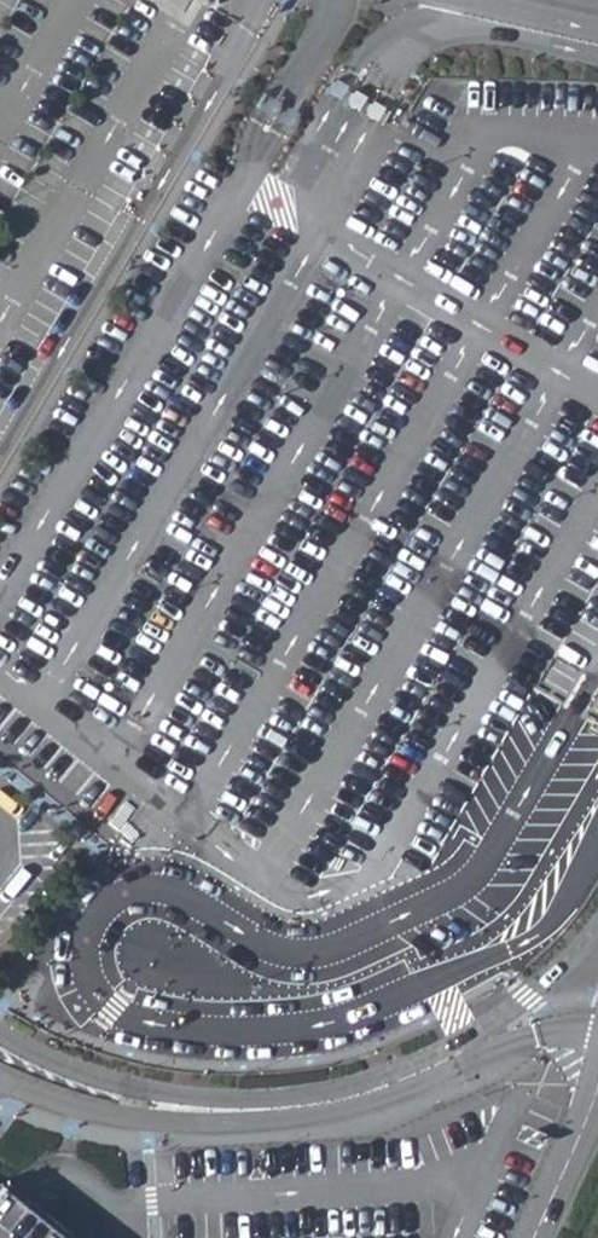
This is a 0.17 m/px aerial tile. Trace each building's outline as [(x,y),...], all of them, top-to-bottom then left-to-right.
[(2,1183),(0,1186),(0,1237),(73,1237),(2,1183)]
